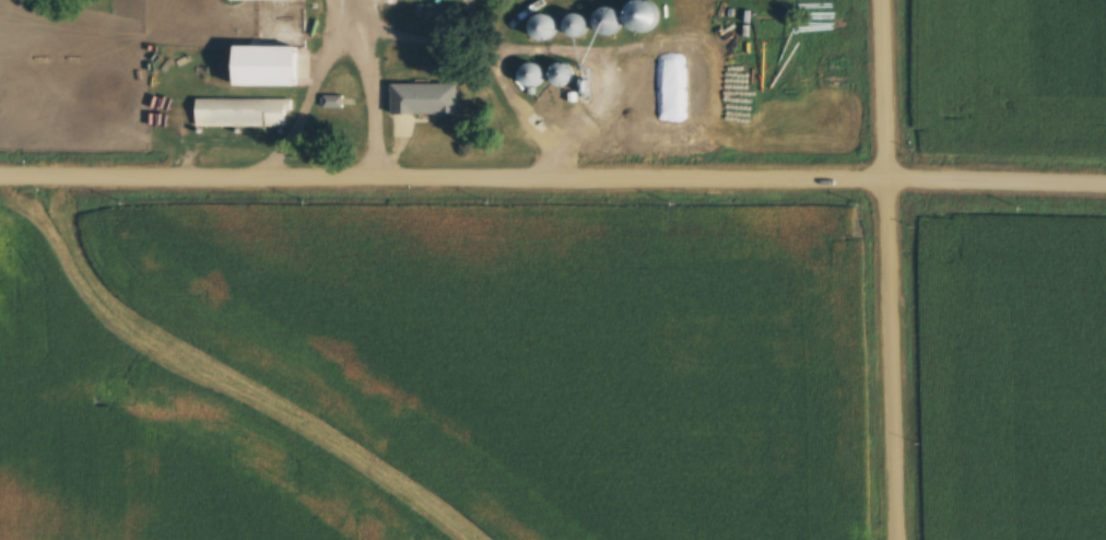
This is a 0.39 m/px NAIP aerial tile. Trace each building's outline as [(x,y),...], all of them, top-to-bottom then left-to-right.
[(236,11),(236,0),(290,0),(291,10),(236,11)] [(636,3),(641,30),(662,26),(657,0),(649,0),(636,3)] [(460,20),(460,4),(417,4),(417,20),(460,20)] [(628,17),(614,4),(598,21),(612,34),(628,17)] [(589,12),(570,18),(575,34),(594,29),(589,12)] [(548,40),(563,26),(551,13),(536,27),(548,40)] [(234,86),(303,86),(303,45),(234,45),(234,86)] [(558,87),(579,78),(572,62),(551,71),(558,87)] [(543,87),(546,67),(529,63),(526,84),(543,87)] [(459,115),(459,84),(395,84),(395,115),(459,115)] [(196,98),(196,125),(288,126),(289,98),(196,98)]
